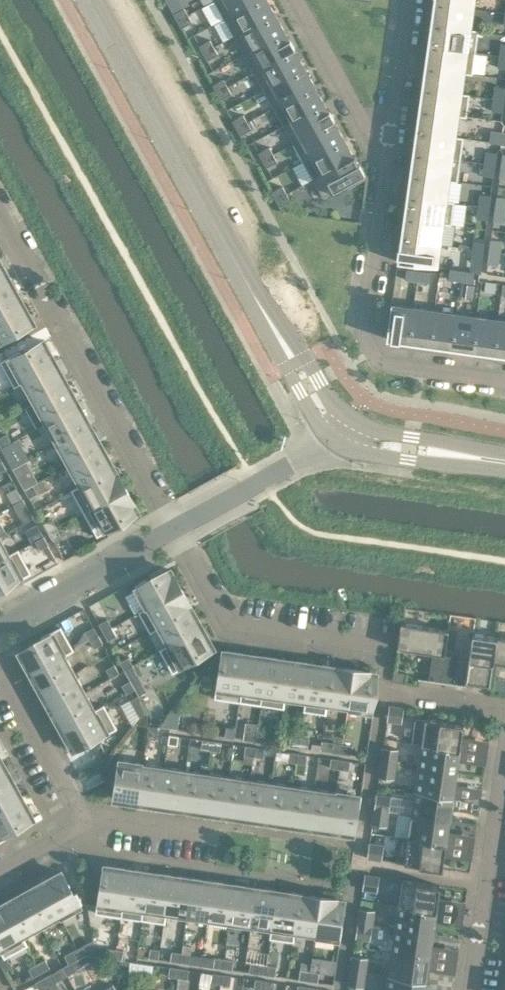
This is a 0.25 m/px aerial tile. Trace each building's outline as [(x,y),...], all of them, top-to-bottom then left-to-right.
[(224,17),(255,0),(214,0),(224,17)] [(224,17),(234,35),(275,13),(268,0),(255,0),(224,17)] [(433,2),(430,23),(478,30),(478,29),(470,28),(473,7),(433,2)] [(184,7),(173,13),(177,20),(188,14),(184,7)] [(275,13),(234,35),(244,53),(284,31),(275,13)] [(188,14),(177,20),(181,27),(192,21),(188,14)] [(430,23),(427,45),(475,51),(478,30),(430,23)] [(284,31),(244,53),(253,71),(294,48),(284,31)] [(210,39),(199,45),(203,52),(213,46),(210,39)] [(427,45),(424,66),(472,73),(475,51),(427,45)] [(213,46),(203,52),(207,59),(217,54),(213,46)] [(294,48),(253,71),(263,89),(304,66),(294,48)] [(304,66),(263,89),(273,107),(314,84),(304,66)] [(424,66),(421,87),(469,94),(469,93),(461,92),(464,73),(472,74),(472,73),(424,66)] [(223,78),(212,84),(216,91),(227,86),(223,78)] [(314,84),(273,107),(283,125),(324,102),(314,84)] [(227,86),(216,91),(220,99),(231,93),(227,86)] [(493,98),(504,99),(504,91),(504,87),(495,86),(493,98)] [(421,87),(418,109),(466,116),(469,94),(421,87)] [(504,99),(493,98),(492,110),(502,111),(504,99)] [(324,102),(283,125),(293,142),(334,120),(324,102)] [(418,109),(415,131),(463,137),(455,135),(458,115),(466,116),(418,109)] [(243,114),(232,120),(236,127),(247,121),(243,114)] [(253,118),(247,121),(251,128),(257,125),(253,118)] [(334,120),(293,142),(303,160),(344,138),(334,120)] [(247,121),(236,127),(240,134),(251,128),(247,121)] [(489,141),(501,143),(502,132),(490,130),(489,141)] [(415,131),(412,152),(460,159),(463,137),(415,131)] [(344,138),(303,160),(313,178),(353,156),(353,155),(344,138)] [(269,146),(258,152),(262,159),(273,154),(269,146)] [(496,152),(486,151),(484,162),(495,164),(496,152)] [(412,152),(409,174),(457,180),(460,159),(412,152)] [(273,154),(262,159),(266,167),(277,161),(273,154)] [(353,156),(313,178),(323,197),(365,174),(354,154),(353,155),(353,156)] [(495,164),(484,162),(482,174),(493,176),(495,164)] [(409,174),(406,195),(454,202),(454,201),(446,200),(449,180),(457,181),(457,180),(409,174)] [(282,186),(271,191),(275,199),(286,193),(282,186)] [(286,193),(275,199),(279,206),(290,200),(286,193)] [(480,193),(478,205),(489,207),(491,195),(480,193)] [(406,195),(403,217),(451,223),(454,202),(406,195)] [(495,208),(504,209),(504,197),(496,196),(495,208)] [(489,207),(478,205),(477,217),(487,218),(489,207)] [(495,208),(493,219),(504,221),(504,213),(504,209),(495,208)] [(403,217),(400,238),(440,244),(443,223),(451,224),(451,223),(403,217)] [(485,238),(474,236),(472,248),(483,250),(485,238)] [(440,244),(400,238),(397,260),(437,266),(440,244)] [(501,240),(490,238),(489,250),(500,252),(501,240)] [(483,250),(472,248),(471,260),(481,261),(483,250)] [(500,252),(489,250),(487,262),(498,264),(500,252)] [(10,278),(0,261),(0,284),(10,278)] [(417,280),(418,270),(406,268),(405,279),(417,280)] [(462,270),(450,268),(448,279),(460,280),(462,270)] [(430,271),(418,270),(417,280),(429,282),(430,271)] [(473,271),(462,270),(460,280),(472,282),(473,271)] [(21,299),(10,278),(0,284),(0,311),(21,299)] [(490,283),(483,282),(481,290),(489,291),(490,283)] [(461,283),(460,294),(473,296),(475,284),(461,283)] [(0,311),(0,343),(12,337),(11,334),(33,321),(21,299),(0,311)] [(408,341),(413,306),(391,303),(386,338),(408,341)] [(429,344),(434,309),(413,306),(408,341),(429,344)] [(456,312),(434,309),(429,344),(451,347),(456,312)] [(472,350),(477,315),(456,312),(451,347),(472,350)] [(493,353),(498,318),(477,315),(472,350),(493,353)] [(498,318),(493,353),(504,355),(504,319),(498,318)] [(13,385),(56,362),(44,340),(21,352),(19,349),(0,360),(0,361),(13,385)] [(23,382),(34,401),(67,382),(56,362),(13,385),(14,386),(23,382)] [(25,406),(36,427),(79,404),(67,382),(34,401),(25,406)] [(45,422),(57,443),(90,425),(79,404),(36,427),(37,427),(45,422)] [(57,443),(68,464),(102,446),(90,425),(57,443)] [(1,447),(9,442),(5,434),(0,436),(0,445),(1,447)] [(9,442),(1,447),(6,455),(14,450),(9,442)] [(71,489),(71,490),(114,467),(102,446),(68,464),(79,484),(71,489)] [(71,490),(83,511),(125,488),(114,467),(71,490)] [(19,480),(24,489),(33,484),(28,476),(19,480)] [(33,484),(24,489),(29,497),(37,492),(33,484)] [(16,487),(6,492),(12,503),(22,498),(16,487)] [(125,488),(83,511),(97,536),(116,525),(115,522),(137,510),(125,488)] [(33,516),(22,498),(20,499),(13,503),(13,504),(19,514),(23,521),(23,522),(32,517),(33,516)] [(43,522),(47,531),(56,526),(51,518),(43,522)] [(37,524),(25,530),(31,542),(43,536),(37,524)] [(56,526),(47,531),(52,539),(61,534),(56,526)] [(35,540),(40,549),(48,544),(43,536),(35,540)] [(18,550),(18,548),(9,553),(0,537),(0,560),(18,550)] [(0,560),(0,586),(10,580),(11,583),(31,572),(18,550),(0,560)] [(138,610),(139,612),(181,588),(170,569),(147,581),(146,578),(135,584),(147,606),(138,610)] [(139,612),(149,631),(191,607),(181,588),(139,612)] [(159,648),(160,650),(202,626),(191,607),(149,631),(150,632),(159,627),(168,643),(159,648)] [(98,623),(103,631),(112,627),(107,618),(98,623)] [(441,682),(445,654),(449,629),(401,622),(397,647),(432,652),(428,680),(441,682)] [(19,652),(30,672),(73,648),(60,626),(41,636),(42,639),(19,652)] [(85,631),(89,639),(98,634),(93,626),(85,631)] [(202,626),(160,650),(172,672),(192,661),(190,659),(213,646),(202,626)] [(112,627),(103,631),(108,640),(116,635),(112,627)] [(490,684),(493,661),(492,661),(496,636),(472,632),(465,681),(490,684)] [(98,634),(89,639),(94,647),(103,643),(98,634)] [(496,636),(492,661),(493,661),(504,663),(504,637),(496,636)] [(41,690),(74,672),(65,654),(73,649),(73,648),(30,672),(41,690)] [(214,697),(239,701),(246,653),(224,650),(220,676),(217,675),(214,697)] [(259,704),(261,704),(268,656),(246,653),(239,701),(241,701),(242,691),(261,694),(259,704)] [(445,654),(441,682),(453,683),(458,655),(445,654)] [(119,661),(124,669),(132,664),(128,656),(119,661)] [(261,704),(282,707),(289,659),(268,656),(261,704)] [(285,698),(305,700),(310,662),(289,659),(282,707),(284,707),(285,698)] [(305,700),(326,704),(332,665),(310,662),(305,700)] [(119,672),(114,664),(106,668),(110,677),(119,672)] [(132,664),(124,669),(129,678),(137,673),(132,664)] [(326,704),(348,707),(353,669),(332,665),(326,704)] [(353,669),(348,707),(373,710),(375,698),(372,698),(376,672),(353,669)] [(395,669),(394,679),(405,681),(407,671),(395,669)] [(74,672),(41,690),(51,709),(85,691),(74,672)] [(135,688),(130,680),(121,684),(126,693),(135,688)] [(85,691),(51,709),(62,728),(104,705),(103,704),(95,709),(85,691)] [(130,699),(137,712),(145,707),(138,695),(130,699)] [(104,705),(62,728),(73,748),(95,736),(97,738),(117,728),(104,705)] [(386,720),(401,722),(404,707),(389,705),(386,720)] [(145,707),(137,712),(139,716),(147,711),(145,707)] [(171,712),(161,727),(177,729),(179,713),(171,712)] [(425,718),(421,743),(459,748),(463,723),(425,718)] [(147,734),(156,736),(158,726),(148,725),(147,734)] [(224,736),(234,737),(235,728),(226,726),(224,736)] [(246,739),(255,740),(257,731),(247,729),(246,739)] [(257,731),(255,740),(265,742),(266,732),(257,731)] [(169,734),(167,743),(177,745),(178,735),(169,734)] [(289,745),(298,747),(299,737),(290,736),(289,745)] [(299,737),(298,747),(308,748),(309,738),(299,737)] [(488,757),(489,738),(474,737),(473,756),(488,757)] [(200,748),(210,749),(211,740),(202,739),(200,748)] [(211,740),(210,749),(219,751),(221,741),(211,740)] [(331,751),(341,753),(342,743),(333,742),(331,751)] [(342,743),(341,753),(350,754),(352,745),(342,743)] [(421,743),(418,767),(456,772),(459,748),(421,743)] [(244,754),(253,756),(254,746),(245,745),(244,754)] [(254,746),(253,756),(263,757),(264,748),(254,746)] [(382,746),(380,761),(395,763),(398,748),(382,746)] [(286,761),(296,762),(297,752),(288,751),(286,761)] [(297,752),(296,762),(305,763),(307,754),(297,752)] [(329,767),(339,768),(340,759),(331,757),(329,767)] [(12,778),(1,759),(0,759),(0,784),(12,778)] [(115,798),(137,801),(143,763),(117,759),(115,772),(118,772),(115,798)] [(340,759),(339,768),(348,770),(349,760),(340,759)] [(395,763),(380,761),(378,776),(393,778),(395,763)] [(159,804),(164,766),(143,763),(137,801),(159,804)] [(164,766),(159,804),(180,807),(185,769),(164,766)] [(418,767),(414,790),(452,796),(456,772),(418,767)] [(185,769),(180,807),(201,810),(207,772),(185,769)] [(207,772),(201,810),(223,814),(228,776),(207,772)] [(228,776),(223,814),(244,817),(250,779),(228,776)] [(22,797),(12,778),(0,784),(0,809),(22,797)] [(250,779),(244,817),(266,820),(271,782),(250,779)] [(271,782),(266,820),(287,823),(292,785),(271,782)] [(292,785),(287,823),(308,826),(314,788),(292,785)] [(314,788),(308,826),(330,829),(335,791),(314,788)] [(414,790),(411,814),(449,820),(452,796),(414,790)] [(335,791),(330,829),(352,832),(356,807),(359,807),(361,795),(335,791)] [(376,793),(373,809),(389,811),(391,796),(376,793)] [(0,809),(0,841),(13,834),(10,829),(33,817),(22,797),(0,809)] [(389,811),(373,809),(371,823),(386,826),(389,811)] [(398,835),(398,836),(446,843),(449,820),(411,814),(408,837),(398,835)] [(446,843),(398,836),(394,861),(442,868),(446,843)] [(366,857),(382,859),(384,844),(369,842),(366,857)] [(95,912),(120,916),(127,868),(105,865),(101,890),(98,890),(95,912)] [(140,919),(142,919),(149,871),(127,868),(120,916),(122,916),(123,906),(142,909),(140,919)] [(61,871),(41,882),(59,915),(82,903),(76,892),(73,894),(61,871)] [(142,919),(163,922),(170,874),(149,871),(142,919)] [(364,873),(362,889),(377,891),(379,876),(364,873)] [(166,912),(186,915),(191,877),(170,874),(163,922),(165,922),(166,912)] [(186,915),(207,918),(213,880),(191,877),(186,915)] [(402,879),(398,904),(436,909),(440,884),(402,879)] [(207,918),(229,922),(234,884),(213,880),(207,918)] [(41,882),(3,903),(26,945),(28,944),(23,935),(59,915),(41,882)] [(229,922),(250,925),(256,887),(234,884),(229,922)] [(269,937),(270,938),(277,890),(256,887),(250,925),(270,928),(269,937)] [(270,938),(292,941),(299,893),(277,890),(270,938)] [(299,893),(292,941),(293,941),(295,931),(314,934),(320,896),(299,893)] [(342,899),(320,896),(314,934),(340,938),(342,925),(339,925),(342,899)] [(3,903),(0,904),(0,951),(4,957),(26,945),(3,903)] [(398,904),(394,928),(432,933),(436,909),(398,904)] [(359,907),(357,922),(372,924),(374,909),(359,907)] [(372,924),(357,922),(355,937),(370,939),(372,924)] [(394,928),(391,951),(429,957),(432,933),(394,928)] [(81,945),(72,950),(77,959),(85,954),(81,945)] [(105,957),(114,958),(116,949),(106,947),(105,957)] [(148,957),(158,958),(159,949),(150,947),(148,957)] [(116,949),(114,958),(124,959),(125,950),(116,949)] [(77,959),(72,950),(64,955),(69,963),(71,962),(77,959)] [(170,960),(179,962),(181,952),(171,951),(170,960)] [(391,951),(388,975),(426,981),(429,957),(391,951)] [(181,952),(179,962),(189,963),(190,953),(181,952)] [(77,959),(71,962),(75,970),(101,956),(85,954),(77,959)] [(352,954),(350,970),(365,972),(367,957),(352,954)] [(213,966),(222,968),(224,958),(214,957),(213,966)] [(45,958),(36,963),(41,972),(49,967),(45,958)] [(224,958),(222,968),(232,969),(233,959),(224,958)] [(62,967),(67,975),(75,970),(71,962),(69,963),(62,967)] [(41,972),(36,963),(28,968),(33,976),(41,972)] [(256,973),(265,974),(266,964),(257,963),(256,973)] [(266,964),(265,974),(275,975),(276,966),(266,964)] [(168,976),(177,977),(179,967),(169,966),(168,976)] [(62,967),(52,972),(56,981),(67,975),(62,967)] [(179,967),(177,977),(187,978),(188,969),(179,967)] [(298,979),(308,980),(309,970),(300,969),(298,979)] [(309,970),(308,980),(317,982),(319,972),(309,970)] [(365,972),(350,970),(348,985),(363,987),(365,972)] [(52,972),(43,977),(48,986),(56,981),(52,972)] [(212,972),(211,982),(220,983),(222,974),(212,972)] [(222,974),(220,983),(230,985),(231,975),(222,974)] [(385,989),(424,989),(426,981),(388,975),(385,989)] [(43,977),(35,982),(39,989),(40,989),(48,986),(43,977)] [(255,978),(253,988),(263,989),(264,980),(255,978)] [(263,989),(267,989),(273,989),(274,981),(264,980),(263,989)]
